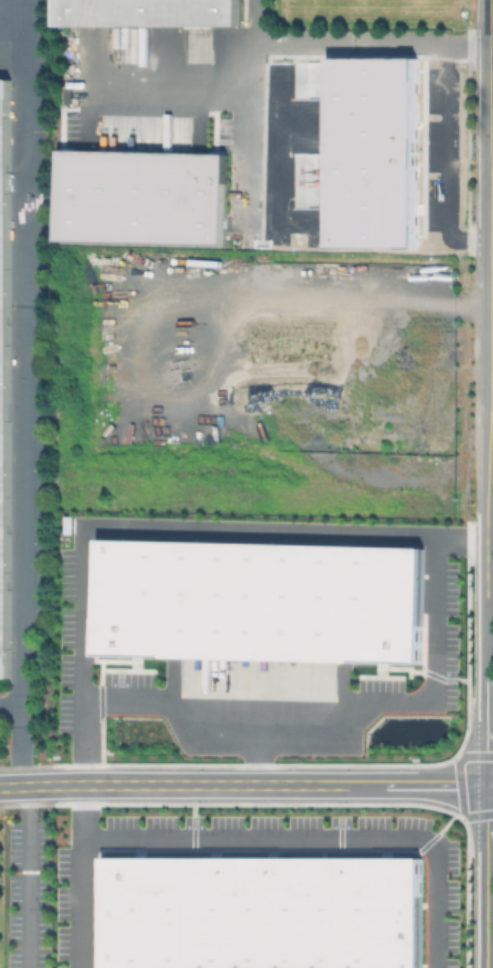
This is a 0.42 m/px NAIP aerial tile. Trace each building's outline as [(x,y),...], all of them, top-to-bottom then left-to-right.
[(55,26),(55,0),(238,0),(238,26),(55,26)] [(333,55),(334,247),(425,247),(424,54),(333,55)] [(58,149),(225,153),(223,245),(56,241),(58,149)] [(424,551),(421,665),(97,656),(100,541),(424,551)] [(422,857),(422,967),(106,967),(106,858),(422,857)]
